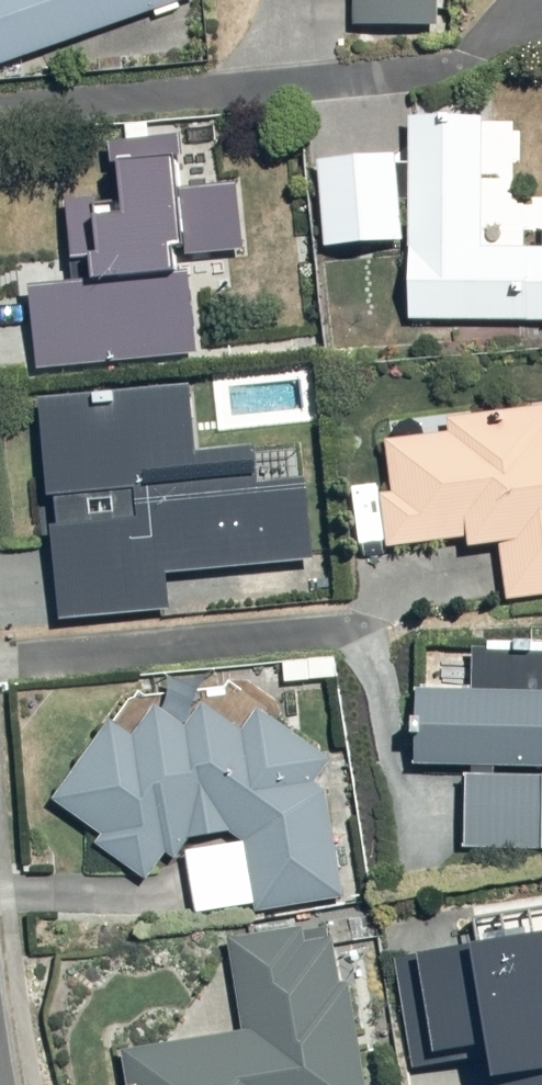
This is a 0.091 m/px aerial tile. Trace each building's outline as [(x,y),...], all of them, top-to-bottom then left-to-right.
[(184,0),(0,0),(0,68),(184,0)] [(351,28),(419,28),(419,38),(438,38),(437,5),(447,5),(447,0),(351,0),(351,28)] [(409,321),(541,321),(541,194),(521,195),(519,113),(407,115),(409,321)] [(181,349),(195,348),(191,273),(168,275),(166,243),(176,243),(170,137),(108,141),(113,217),(94,218),(93,197),(67,199),(70,261),(87,260),(89,281),(31,285),(34,368),(182,362),(181,349)] [(323,155),(326,249),(404,246),(400,153),(323,155)] [(182,188),(185,255),(225,253),(225,249),(238,248),(236,186),(182,188)] [(51,528),(59,621),(171,612),(168,578),(316,565),(309,477),(260,481),(257,448),(198,453),(192,387),(36,400),(44,499),(56,499),(58,527),(51,528)] [(383,545),(466,536),(467,550),(502,546),(508,599),(541,595),(541,405),(444,415),(446,433),(387,439),(393,492),(378,494),(383,545)] [(282,660),(284,685),(339,680),(337,654),(282,660)] [(414,766),(541,767),(541,654),(474,654),(474,684),(415,684),(414,766)] [(93,846),(140,881),(185,837),(232,833),(246,847),(254,911),(345,899),(332,797),(315,785),(333,762),(257,706),(240,729),(207,704),(186,732),(154,709),(130,741),(109,726),(52,803),(99,838),(93,846)] [(466,850),(541,851),(541,777),(468,775),(466,850)] [(350,981),(343,982),(336,928),(229,943),(242,1028),(119,1046),(125,1084),(365,1084),(350,981)] [(487,1084),(541,1084),(541,931),(415,953),(434,1065),(482,1056),(487,1084)]
